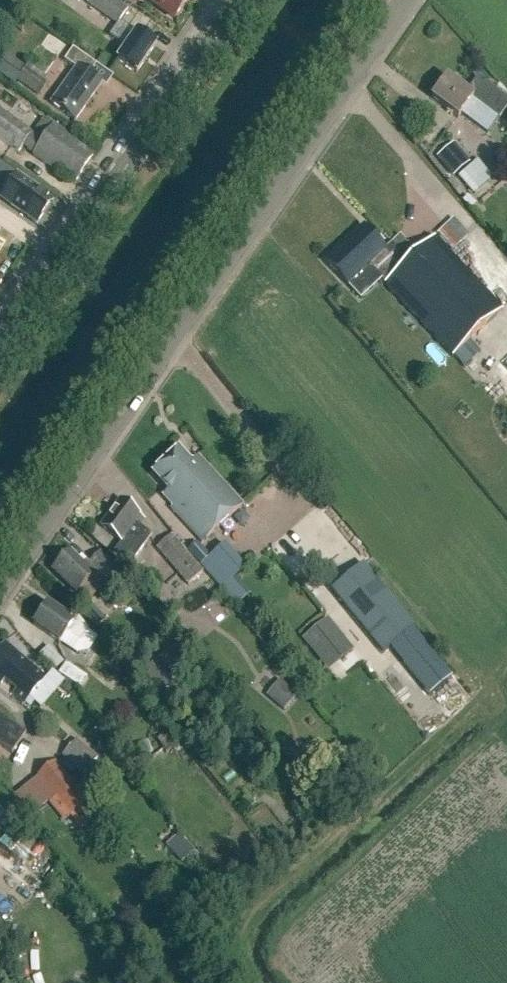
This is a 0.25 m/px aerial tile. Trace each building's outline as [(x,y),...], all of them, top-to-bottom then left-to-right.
[(126,29),(120,24),(128,11),(112,0),(80,0),(88,5),(117,25),(109,37),(124,47),(123,48),(125,49),(117,61),(136,74),(156,46),(137,33),(135,35),(126,29)] [(175,20),(188,0),(145,0),(175,20)] [(75,122),(102,84),(90,75),(96,66),(73,49),(64,62),(75,69),(50,105),(75,122)] [(38,96),(48,80),(25,66),(15,82),(38,96)] [(476,77),(465,93),(447,79),(432,99),(458,118),(473,98),(500,118),(506,108),(506,100),(476,77)] [(0,114),(0,140),(19,153),(22,149),(56,172),(58,169),(76,182),(92,157),(79,148),(81,145),(43,119),(32,136),(0,114)] [(454,145),(439,158),(454,176),(469,163),(454,145)] [(1,166),(0,168),(0,187),(6,191),(0,200),(37,226),(53,203),(41,195),(43,193),(17,175),(16,176),(1,166)] [(503,311),(435,237),(401,269),(385,252),(386,251),(363,226),(325,262),(348,286),(369,267),(453,357),(503,311)] [(436,236),(451,253),(460,245),(444,228),(436,236)] [(179,452),(154,475),(170,492),(164,497),(174,507),(171,509),(200,540),(201,542),(221,524),(242,505),(199,458),(191,465),(179,452)] [(131,565),(151,536),(139,527),(144,519),(119,502),(101,528),(121,542),(114,552),(131,565)] [(188,587),(203,573),(171,536),(156,550),(188,587)] [(197,543),(186,552),(199,566),(209,558),(197,543)] [(83,566),(71,553),(53,571),(77,596),(88,585),(98,595),(108,584),(121,597),(132,586),(119,573),(120,573),(101,554),(89,566),(86,563),(83,566)] [(333,594),(382,654),(414,628),(364,568),(333,594)] [(73,623),(47,605),(33,626),(59,644),(67,633),(80,642),(88,631),(77,617),(73,623)] [(354,651),(328,619),(302,639),(328,672),(354,651)] [(5,643),(0,649),(0,684),(24,705),(47,679),(5,643)] [(80,690),(88,679),(66,664),(59,675),(80,690)] [(283,685),(270,700),(284,711),(297,696),(283,685)] [(0,716),(0,745),(12,754),(26,734),(0,716)] [(83,775),(98,758),(77,741),(62,758),(83,775)] [(78,830),(96,815),(54,763),(35,778),(53,800),(69,818),(78,830)] [(1,826),(15,806),(0,795),(0,825),(1,826)]
